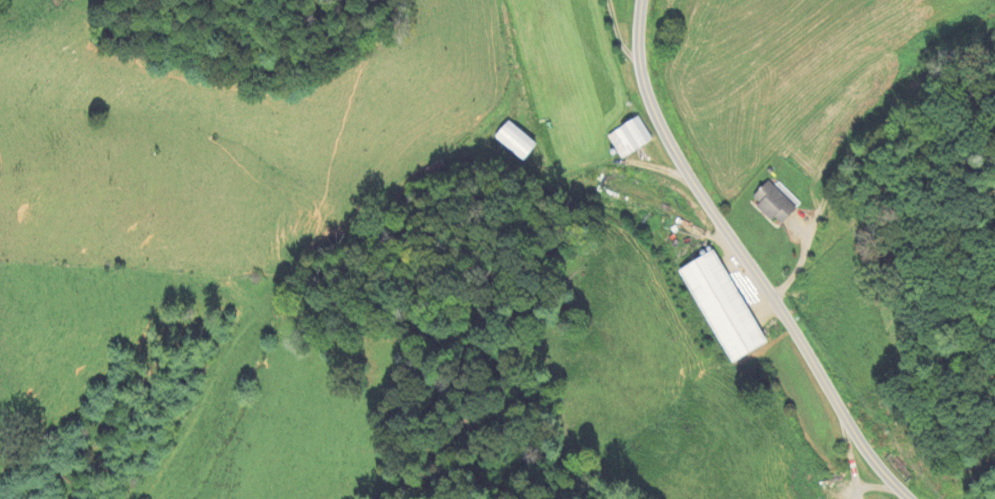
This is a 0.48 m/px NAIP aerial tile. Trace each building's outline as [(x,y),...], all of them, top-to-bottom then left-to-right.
[(622,159),(653,140),(638,117),(607,136),(622,159)] [(523,161),(537,144),(508,121),(494,138),(523,161)] [(781,224),(800,203),(782,186),(778,190),(768,181),(750,200),(773,221),(775,219),(781,224)] [(728,363),(765,345),(717,250),(680,269),(728,363)]
